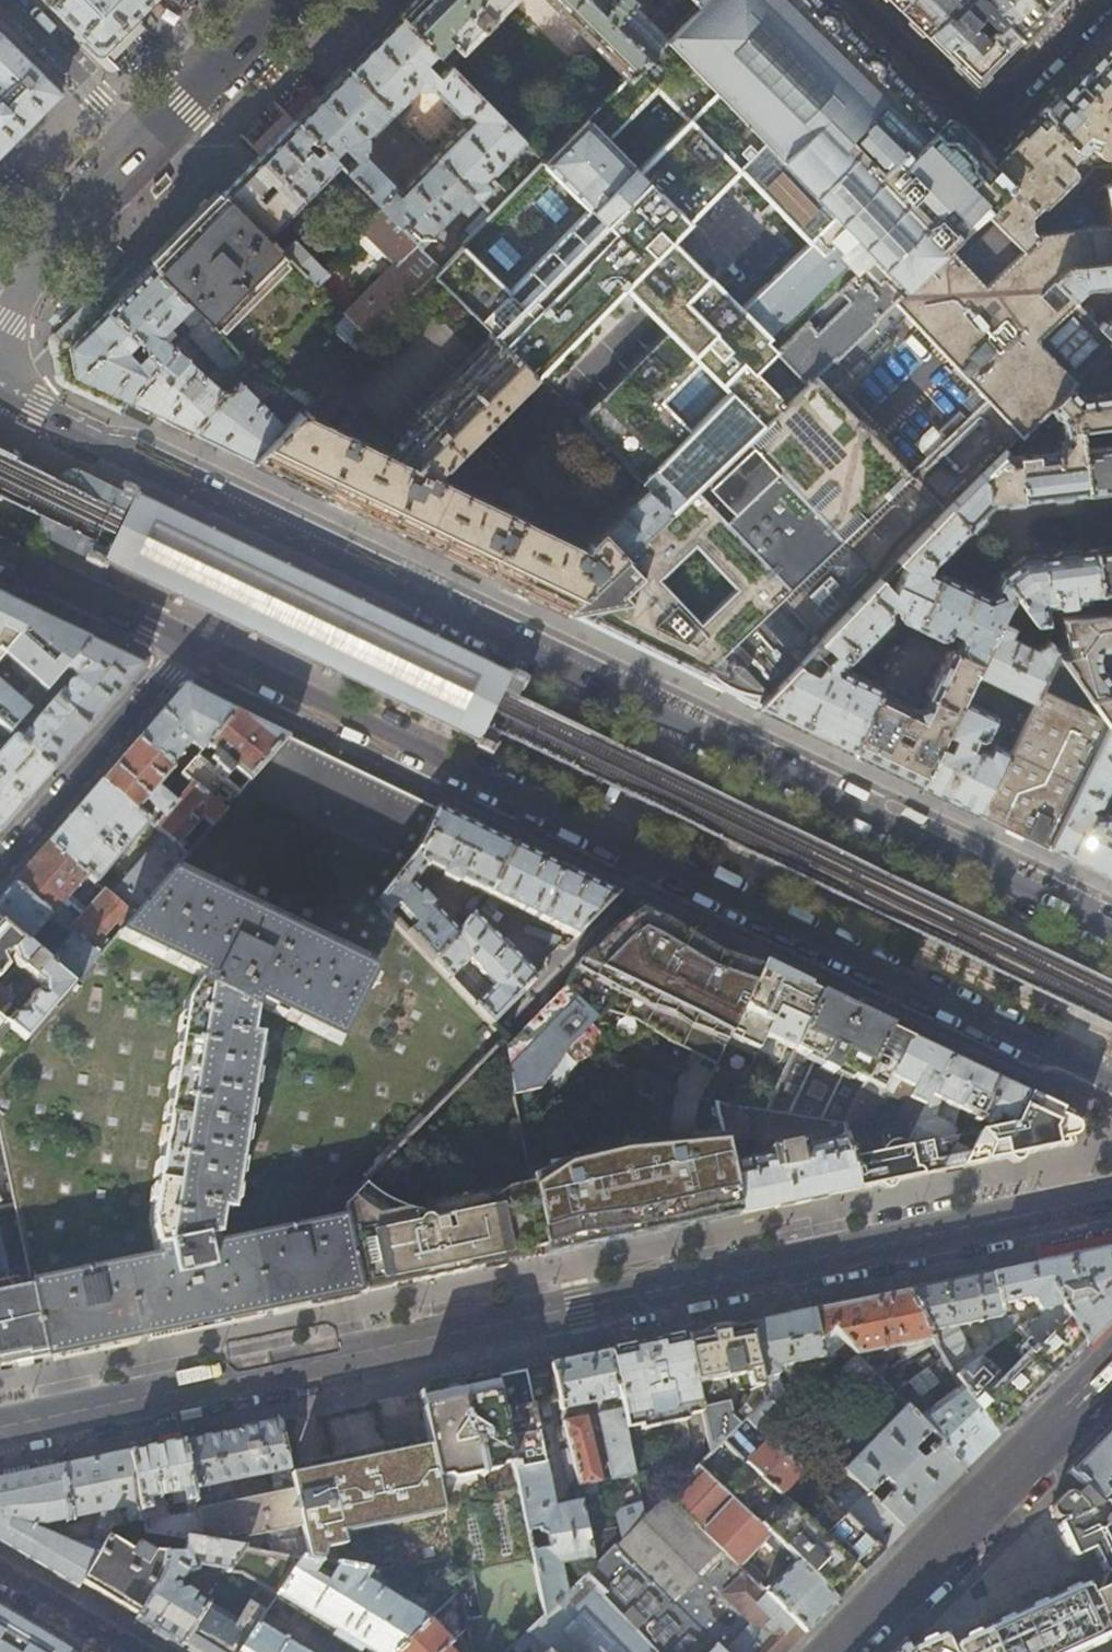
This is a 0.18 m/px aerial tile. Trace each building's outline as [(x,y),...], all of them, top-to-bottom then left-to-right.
[(65,22),(94,50),(101,50),(135,16),(150,0),(44,0),(65,22)] [(399,16),(446,63),(507,0),(415,0),(399,16)] [(624,78),(662,40),(697,4),(694,0),(662,0),(643,20),(627,3),(630,0),(546,0),(624,78)] [(987,159),(955,127),(915,89),(835,12),(823,0),(700,0),(697,4),(662,40),(870,257),(900,287),(983,210),(1013,181),(991,163),(990,161),(987,159)] [(896,8),(905,0),(888,0),(896,8)] [(896,8),(973,82),(994,61),(1018,37),(980,0),(905,0),(896,8)] [(1018,37),(1055,0),(980,0),(1018,37)] [(153,32),(170,20),(159,4),(142,16),(153,32)] [(147,27),(135,16),(101,50),(114,62),(147,27)] [(483,180),(521,141),(446,63),(399,16),(364,50),(346,68),(396,118),(399,120),(410,108),(410,105),(404,99),(415,88),(433,88),(456,112),(466,113),(471,118),(434,156),(476,199),(489,186),(483,180)] [(0,35),(0,151),(58,93),(29,64),(0,35)] [(1072,77),(1037,112),(1078,153),(1086,145),(1088,145),(1093,150),(1095,154),(1101,156),(1107,152),(1111,155),(1111,164),(1111,37),(1072,77)] [(668,508),(781,401),(754,375),(751,371),(870,257),(662,40),(624,78),(542,162),(515,190),(491,214),(439,267),(434,273),(532,373),(556,349),(589,317),(626,280),(630,284),(627,289),(669,330),(654,345),(619,381),(627,389),(618,399),(608,392),(596,404),(590,409),(581,420),(647,486),(668,508)] [(465,212),(476,199),(434,156),(395,195),(389,189),(390,181),(365,155),(364,150),(366,138),(376,127),(378,126),(384,131),(396,118),(346,68),(321,94),(295,120),(337,163),(359,186),(380,207),(439,267),(491,214),(486,210),(455,241),(440,225),(456,207),(458,206),(465,212)] [(1078,153),(1037,112),(1013,137),(990,161),(991,163),(1013,181),(983,210),(1021,248),(1038,234),(1030,225),(1025,223),(1025,218),(1030,216),(1044,201),(1036,193),(1035,189),(1041,184),(1053,195),(1056,195),(1072,177),(1073,169),(1068,163),(1078,153)] [(291,208),(337,163),(295,120),(265,151),(237,179),(277,220),(283,226),(295,214),(290,209),(291,208)] [(542,162),(536,156),(509,185),(515,190),(542,162)] [(1051,277),(1054,274),(1063,266),(1111,260),(1111,176),(1104,186),(1109,221),(1039,231),(1038,234),(1021,248),(1051,277)] [(322,268),(323,267),(283,226),(273,236),(271,233),(268,236),(266,234),(277,220),(237,179),(226,189),(198,217),(170,246),(151,265),(202,320),(247,366),(304,406),(326,384),(321,379),(333,365),(312,342),(342,311),(315,284),(325,272),(322,268)] [(371,216),(380,207),(359,186),(351,195),(371,216)] [(434,273),(439,267),(380,207),(371,216),(352,236),(375,258),(381,253),(393,265),(346,314),(348,317),(328,338),(348,360),(434,273)] [(906,317),(986,403),(1017,437),(1029,426),(1046,408),(1068,386),(1086,367),(1099,354),(1108,345),(1111,340),(1111,338),(1100,325),(1072,298),(1054,281),(1051,277),(1021,248),(983,210),(900,287),(889,299),(906,317)] [(889,299),(900,287),(870,257),(751,371),(754,375),(781,401),(812,372),(827,391),(862,359),(868,365),(893,342),(886,336),(906,317),(889,299)] [(1063,266),(1054,274),(1051,277),(1054,281),(1072,298),(1084,288),(1111,284),(1111,260),(1063,266)] [(202,320),(151,265),(125,290),(107,309),(159,360),(171,349),(156,337),(168,326),(182,338),(202,320)] [(500,406),(532,373),(434,273),(348,360),(326,384),(304,406),(251,460),(289,478),(333,499),(374,519),(420,541),(449,481),(435,474),(500,406)] [(101,315),(94,308),(77,326),(83,333),(88,328),(101,315)] [(128,401),(159,360),(107,309),(101,315),(88,328),(83,333),(69,347),(74,375),(94,384),(127,400),(128,401)] [(128,401),(161,417),(192,431),(221,397),(247,366),(202,320),(182,338),(178,342),(173,347),(171,349),(159,360),(128,401)] [(1104,321),(1100,325),(1111,338),(1111,320),(1104,321)] [(173,347),(178,342),(171,336),(166,341),(173,347)] [(1107,363),(1099,354),(1086,367),(1094,375),(1107,363)] [(221,397),(192,431),(222,446),(251,460),(304,406),(247,366),(221,397)] [(868,427),(862,420),(845,402),(843,400),(840,404),(827,391),(812,372),(781,401),(668,508),(563,610),(572,615),(573,613),(587,620),(587,622),(602,629),(602,628),(622,637),(621,638),(624,640),(624,638),(638,645),(638,646),(640,648),(641,646),(646,649),(660,656),(660,657),(675,665),(676,663),(690,670),(904,472),(865,430),(868,427)] [(599,383),(593,384),(584,394),(577,395),(576,398),(578,404),(581,405),(586,405),(590,409),(596,404),(602,397),(599,392),(603,388),(599,383)] [(123,407),(127,400),(94,384),(91,392),(123,407)] [(1079,396),(1068,386),(1046,408),(1060,422),(1061,431),(1076,429),(1093,427),(1111,424),(1111,391),(1079,396)] [(946,442),(909,477),(931,500),(938,493),(951,505),(1005,450),(1017,437),(986,403),(967,422),(961,415),(940,435),(946,442)] [(1029,444),(1040,434),(1029,426),(1017,437),(1024,445),(1029,444)] [(1095,437),(1093,427),(1076,429),(1078,439),(1095,437)] [(1014,458),(1005,450),(951,505),(967,528),(968,530),(990,505),(1035,499),(1084,492),(1079,448),(1078,439),(1076,429),(1061,431),(1063,439),(1057,442),(1055,448),(1056,451),(1054,452),(1014,458)] [(1079,448),(1084,492),(1111,489),(1111,443),(1079,448)] [(11,451),(0,446),(0,500),(1,500),(2,497),(20,505),(38,469),(20,460),(21,456),(18,455),(19,452),(12,448),(11,451)] [(904,472),(690,670),(709,681),(757,704),(951,505),(938,493),(931,500),(909,477),(904,472)] [(466,489),(449,481),(420,541),(436,549),(452,557),(481,497),(466,489)] [(592,538),(586,547),(481,497),(452,557),(475,568),(513,586),(553,605),(563,610),(668,508),(647,486),(645,486),(592,538)] [(70,511),(76,498),(66,493),(64,493),(55,512),(57,512),(67,517),(70,511)] [(204,536),(208,527),(142,495),(138,503),(134,501),(133,502),(115,494),(88,550),(106,559),(105,561),(109,562),(106,570),(172,602),(176,594),(184,598),(180,606),(246,637),(250,628),(260,633),(255,642),(320,673),(324,664),(334,669),(330,678),(395,709),(399,700),(408,704),(404,713),(470,745),(474,737),(478,739),(479,738),(490,743),(517,687),(506,681),(506,680),(502,678),(506,670),(440,638),(436,648),(426,643),(431,634),(365,603),(361,611),(353,607),(357,599),(291,567),(287,575),(279,571),(283,563),(216,531),(212,540),(204,536)] [(967,528),(951,505),(757,704),(804,726),(849,748),(877,688),(878,684),(877,682),(876,680),(874,679),(851,669),(850,670),(842,666),(889,619),(887,609),(888,608),(890,605),(898,608),(898,611),(898,613),(898,615),(899,617),(901,618),(903,618),(914,625),(939,573),(928,567),(932,559),(937,559),(967,528)] [(1091,547),(1100,612),(1111,611),(1111,606),(1105,606),(1103,593),(1111,592),(1111,545),(1091,547)] [(1100,612),(1091,547),(1050,552),(1017,557),(998,571),(1011,589),(1022,605),(1034,621),(1048,619),(1046,605),(1058,604),(1058,605),(1071,604),(1074,602),(1089,601),(1088,595),(1094,595),(1095,607),(1086,608),(1086,614),(1100,612)] [(923,705),(915,707),(877,688),(849,748),(882,764),(919,782),(959,698),(971,673),(1011,589),(998,571),(992,583),(993,587),(986,591),(942,570),(939,573),(914,625),(938,636),(945,634),(948,628),(956,632),(959,639),(955,649),(950,647),(944,649),(924,689),(925,694),(927,696),(923,705)] [(1022,605),(1011,589),(971,673),(1031,701),(1055,650),(1051,645),(1047,639),(1046,638),(1035,647),(1009,635),(1022,605)] [(37,617),(0,599),(0,660),(37,617)] [(1100,612),(1086,614),(1060,617),(1064,643),(1051,645),(1055,650),(1087,695),(1111,691),(1110,679),(1098,664),(1097,654),(1099,649),(1111,647),(1111,611),(1100,612)] [(43,694),(49,688),(54,681),(89,642),(60,628),(37,617),(0,660),(0,676),(13,662),(27,674),(9,694),(0,686),(0,724),(9,732),(43,694)] [(1054,634),(1052,619),(1048,619),(1034,621),(1046,638),(1047,639),(1054,634)] [(64,690),(64,692),(65,693),(63,695),(60,692),(19,741),(53,771),(73,748),(112,702),(143,668),(110,652),(89,642),(54,681),(62,688),(69,679),(72,682),(71,683),(70,683),(68,684),(66,686),(65,687),(64,689),(64,690)] [(1055,650),(979,811),(1014,827),(1047,844),(1106,722),(1087,695),(1055,650)] [(206,746),(235,712),(209,699),(183,687),(159,714),(137,740),(172,770),(179,776),(189,765),(178,756),(189,744),(199,753),(206,746)] [(48,698),(54,692),(49,688),(43,694),(48,698)] [(1111,691),(1087,695),(1106,722),(1111,729),(1111,691)] [(993,714),(959,698),(919,782),(949,796),(979,811),(1007,750),(991,741),(987,749),(979,746),(976,747),(975,748),(970,746),(974,737),(976,738),(983,735),(993,714)] [(206,746),(214,753),(200,761),(196,757),(189,765),(179,776),(190,785),(222,812),(237,794),(223,781),(233,769),(248,782),(287,737),(256,722),(235,712),(206,746)] [(1091,812),(1089,807),(1098,801),(1111,774),(1111,729),(1106,722),(1047,844),(1079,859),(1111,875),(1111,874),(1111,812),(1091,812)] [(12,738),(0,752),(0,832),(27,800),(53,771),(19,741),(9,732),(0,724),(0,736),(3,738),(12,738)] [(154,1256),(150,1230),(188,1007),(199,990),(200,977),(115,940),(168,878),(372,976),(337,1049),(255,1008),(249,1043),(259,1046),(231,1217),(221,1215),(218,1233),(209,1235),(208,1244),(344,1216),(341,1205),(365,1182),(505,1038),(491,1023),(474,1005),(449,980),(434,963),(407,935),(387,915),(377,904),(419,847),(437,809),(412,797),(329,758),(287,737),(248,782),(237,794),(222,812),(209,826),(190,847),(185,853),(132,914),(120,928),(107,942),(95,956),(70,985),(23,1040),(0,1066),(0,1135),(24,1257),(27,1268),(30,1282),(154,1256)] [(172,770),(137,740),(119,761),(101,781),(145,818),(153,809),(160,814),(162,817),(159,822),(154,818),(151,823),(164,834),(185,853),(190,847),(182,839),(199,818),(209,826),(222,812),(190,785),(174,804),(156,788),(172,770)] [(145,818),(101,781),(73,814),(48,844),(95,883),(148,822),(145,818)] [(440,802),(437,809),(462,822),(466,814),(440,802)] [(434,963),(457,934),(411,885),(422,871),(428,874),(430,869),(432,868),(442,872),(443,878),(452,883),(456,883),(459,881),(480,891),(481,892),(476,898),(472,896),(465,905),(464,907),(467,909),(462,916),(467,921),(471,916),(480,906),(488,895),(511,846),(477,829),(462,822),(437,809),(419,847),(377,904),(387,915),(396,908),(414,928),(407,935),(434,963)] [(185,853),(164,834),(110,895),(132,914),(185,853)] [(120,928),(132,914),(110,895),(95,883),(48,844),(30,864),(12,885),(49,918),(71,936),(95,956),(107,942),(101,937),(113,922),(120,928)] [(576,937),(616,896),(546,863),(511,846),(488,895),(480,906),(496,921),(501,915),(495,910),(503,901),(576,937)] [(337,1049),(372,976),(168,878),(115,940),(200,977),(199,990),(188,1007),(150,1230),(154,1256),(30,1282),(45,1357),(358,1292),(344,1216),(208,1244),(209,1235),(218,1233),(221,1215),(231,1217),(259,1046),(249,1043),(255,1008),(337,1049)] [(49,918),(12,885),(0,899),(0,925),(24,945),(49,918)] [(664,922),(641,910),(627,919),(611,933),(609,931),(579,960),(567,986),(566,986),(505,1048),(514,1093),(541,1088),(556,1066),(567,1050),(599,1019),(598,1018),(606,1010),(637,1019),(673,1043),(716,1064),(729,1036),(761,965),(759,965),(758,967),(718,954),(688,936),(664,922)] [(491,1023),(537,976),(471,916),(467,921),(457,934),(434,963),(449,980),(470,959),(480,970),(478,972),(492,987),(474,1005),(491,1023)] [(70,985),(46,964),(24,945),(0,925),(0,974),(7,966),(6,959),(13,958),(15,964),(23,971),(21,976),(23,978),(27,974),(40,986),(40,992),(34,994),(22,1007),(20,1015),(10,1015),(3,1023),(23,1040),(70,985)] [(95,956),(71,936),(46,964),(70,985),(95,956)] [(794,1049),(820,994),(783,976),(761,965),(729,1036),(771,1055),(777,1041),(794,1049)] [(12,997),(0,986),(0,1015),(8,1007),(6,1005),(12,997)] [(844,1124),(891,1028),(855,1011),(820,994),(794,1049),(765,1110),(844,1124)] [(603,1047),(599,1019),(567,1050),(556,1066),(566,1073),(577,1059),(603,1047)] [(23,1040),(3,1023),(0,1021),(0,1066),(23,1040)] [(894,1023),(892,1028),(920,1042),(948,1055),(950,1050),(894,1023)] [(906,1147),(948,1055),(920,1042),(892,1028),(891,1028),(844,1124),(846,1135),(857,1189),(895,1181),(914,1177),(909,1149),(906,1147)] [(699,1100),(716,1064),(691,1052),(674,1086),(671,1118),(672,1139),(674,1145),(675,1145),(694,1137),(695,1118),(699,1100)] [(1013,1127),(1028,1094),(987,1074),(974,1068),(948,1055),(906,1147),(909,1149),(1013,1127)] [(987,1074),(1028,1094),(1031,1088),(977,1062),(974,1068),(987,1074)] [(1067,1145),(1071,1115),(1053,1106),(1028,1094),(1013,1127),(909,1149),(914,1177),(947,1170),(1009,1157),(1067,1145)] [(838,1137),(839,1143),(805,1150),(803,1144),(780,1148),(769,1151),(769,1157),(745,1162),(744,1153),(756,1151),(748,1109),(718,1104),(722,1126),(739,1213),(768,1207),(825,1195),(857,1189),(846,1135),(838,1137)] [(1079,1133),(1078,1128),(1073,1123),(1076,1117),(1071,1115),(1067,1145),(1073,1144),(1072,1139),(1079,1133)] [(572,1160),(528,1164),(532,1181),(545,1253),(564,1249),(595,1243),(636,1234),(661,1229),(690,1223),(717,1217),(739,1213),(722,1126),(694,1137),(675,1145),(674,1145),(621,1137),(618,1150),(588,1140),(586,1157),(572,1160)] [(24,1257),(0,1135),(0,1261),(0,1262),(24,1257)] [(545,1253),(532,1181),(408,1206),(406,1206),(400,1203),(392,1200),(386,1196),(379,1192),(372,1187),(365,1182),(341,1205),(344,1216),(358,1292),(404,1283),(516,1259),(545,1253)] [(1072,1257),(1013,1269),(991,1274),(999,1311),(1008,1309),(1008,1301),(1026,1297),(1027,1302),(1034,1302),(1040,1314),(1033,1322),(1018,1323),(1016,1314),(1000,1317),(1003,1337),(1018,1327),(1037,1348),(1067,1317),(1084,1345),(1110,1319),(1111,1317),(1111,1248),(1072,1257)] [(27,1268),(0,1274),(0,1367),(12,1364),(45,1357),(30,1282),(27,1268)] [(999,1311),(991,1274),(949,1282),(905,1291),(931,1338),(942,1360),(952,1374),(988,1348),(984,1343),(971,1352),(957,1326),(958,1325),(974,1323),(977,1327),(980,1327),(991,1324),(995,1343),(1003,1337),(1000,1317),(999,1311)] [(931,1338),(905,1291),(877,1297),(811,1311),(816,1341),(832,1328),(854,1353),(865,1363),(872,1361),(870,1352),(931,1338)] [(854,1353),(832,1328),(816,1341),(811,1311),(778,1318),(747,1324),(762,1397),(765,1396),(783,1413),(786,1415),(798,1404),(788,1393),(784,1394),(783,1393),(775,1366),(783,1365),(785,1375),(796,1373),(795,1362),(830,1355),(835,1350),(846,1360),(854,1353)] [(1037,1348),(1018,1327),(1003,1337),(995,1343),(988,1348),(952,1374),(994,1436),(1047,1383),(1084,1345),(1067,1317),(1037,1348)] [(762,1397),(747,1324),(714,1331),(684,1337),(701,1410),(711,1448),(723,1437),(741,1420),(733,1412),(725,1373),(729,1373),(731,1379),(737,1378),(739,1385),(750,1384),(750,1386),(741,1397),(753,1407),(762,1397)] [(701,1410),(684,1337),(646,1345),(608,1353),(624,1428),(701,1410)] [(624,1428),(608,1353),(580,1359),(554,1364),(551,1366),(558,1400),(563,1427),(565,1438),(568,1446),(575,1482),(595,1479),(597,1478),(581,1404),(588,1401),(596,1400),(598,1410),(597,1413),(610,1475),(632,1471),(624,1428)] [(884,1406),(894,1396),(879,1377),(874,1373),(865,1363),(854,1353),(846,1360),(837,1370),(869,1405),(884,1406)] [(978,1453),(994,1436),(952,1374),(942,1360),(931,1369),(939,1380),(938,1382),(920,1395),(911,1384),(894,1396),(906,1409),(962,1469),(978,1453)] [(889,1368),(883,1362),(874,1373),(879,1377),(889,1368)] [(558,1400),(551,1366),(522,1371),(496,1376),(494,1378),(526,1530),(537,1528),(538,1531),(544,1533),(545,1546),(529,1549),(531,1558),(544,1613),(564,1593),(559,1562),(591,1557),(585,1531),(578,1496),(575,1482),(568,1446),(561,1447),(561,1450),(572,1501),(552,1505),(550,1503),(532,1414),(541,1412),(542,1415),(548,1414),(546,1402),(558,1400)] [(526,1530),(494,1378),(456,1385),(415,1393),(427,1447),(452,1556),(458,1589),(459,1591),(469,1589),(467,1575),(468,1571),(531,1558),(529,1549),(526,1530)] [(763,1434),(783,1413),(765,1396),(762,1397),(753,1407),(744,1417),(763,1434)] [(962,1469),(906,1409),(870,1445),(864,1439),(862,1441),(861,1443),(866,1448),(843,1472),(902,1529),(933,1498),(962,1469)] [(779,1493),(800,1473),(763,1434),(744,1417),(741,1420),(723,1437),(747,1462),(779,1493)] [(250,1537),(271,1533),(275,1553),(300,1558),(306,1559),(290,1475),(279,1421),(235,1430),(183,1441),(203,1541),(232,1546),(231,1537),(247,1534),(250,1537)] [(557,1440),(565,1438),(563,1427),(555,1428),(557,1440)] [(1105,1434),(1068,1472),(1074,1480),(1098,1501),(1111,1487),(1111,1427),(1105,1434)] [(145,1532),(185,1538),(203,1541),(183,1441),(155,1447),(128,1453),(141,1516),(145,1532)] [(452,1556),(427,1447),(391,1454),(319,1469),(290,1475),(306,1559),(377,1571),(452,1556)] [(82,1582),(106,1538),(111,1526),(141,1516),(128,1453),(88,1461),(0,1479),(0,1540),(30,1558),(78,1586),(82,1582)] [(846,1587),(860,1573),(809,1522),(800,1513),(798,1513),(779,1493),(747,1462),(722,1488),(833,1600),(846,1587)] [(818,1614),(833,1600),(722,1488),(698,1465),(669,1494),(722,1549),(803,1631),(818,1614)] [(890,1542),(902,1529),(843,1472),(836,1466),(815,1486),(820,1491),(882,1551),(890,1542)] [(595,1479),(575,1482),(578,1496),(598,1493),(595,1479)] [(1098,1501),(1074,1480),(1047,1508),(1070,1557),(1095,1546),(1098,1547),(1108,1571),(1102,1588),(1087,1595),(1082,1585),(1075,1587),(1070,1579),(1048,1588),(1053,1597),(956,1641),(954,1648),(956,1651),(1111,1651),(1111,1487),(1098,1501)] [(871,1562),(882,1551),(820,1491),(811,1499),(807,1496),(805,1499),(808,1502),(808,1504),(817,1513),(809,1522),(860,1573),(871,1562)] [(642,1518),(638,1499),(613,1509),(619,1540),(642,1518)] [(593,1567),(614,1546),(619,1541),(618,1537),(615,1533),(613,1525),(585,1531),(591,1557),(593,1567)] [(153,1552),(152,1553),(131,1540),(125,1548),(106,1538),(82,1582),(105,1597),(136,1616),(162,1577),(165,1553),(153,1552)] [(227,1571),(241,1548),(232,1546),(203,1541),(185,1538),(183,1553),(165,1553),(162,1577),(136,1616),(134,1620),(162,1637),(179,1647),(206,1604),(185,1591),(180,1592),(178,1585),(183,1576),(185,1574),(188,1575),(197,1571),(198,1566),(227,1571)] [(614,1546),(593,1567),(586,1574),(604,1592),(603,1594),(655,1651),(782,1651),(803,1631),(722,1549),(669,1601),(614,1546)] [(275,1595),(300,1558),(275,1553),(241,1548),(227,1571),(241,1576),(257,1586),(235,1621),(256,1626),(275,1595)] [(377,1571),(306,1559),(300,1558),(275,1595),(333,1631),(330,1638),(351,1651),(358,1651),(361,1648),(367,1651),(393,1651),(427,1620),(369,1584),(377,1571)] [(603,1594),(604,1592),(586,1574),(564,1593),(544,1613),(525,1632),(545,1651),(655,1651),(603,1594)] [(235,1621),(206,1604),(179,1647),(187,1651),(238,1651),(244,1643),(256,1626),(235,1621)] [(68,1645),(42,1630),(16,1614),(0,1605),(0,1651),(80,1651),(68,1645)] [(449,1644),(427,1620),(393,1651),(448,1651),(445,1649),(449,1644)] [(256,1626),(244,1643),(238,1651),(299,1651),(256,1626)] [(525,1632),(510,1646),(515,1651),(521,1651),(522,1651),(527,1648),(530,1651),(545,1651),(525,1632)] [(945,1637),(942,1636),(906,1651),(952,1651),(945,1637)] [(906,1651),(900,1643),(891,1651),(906,1651)]
